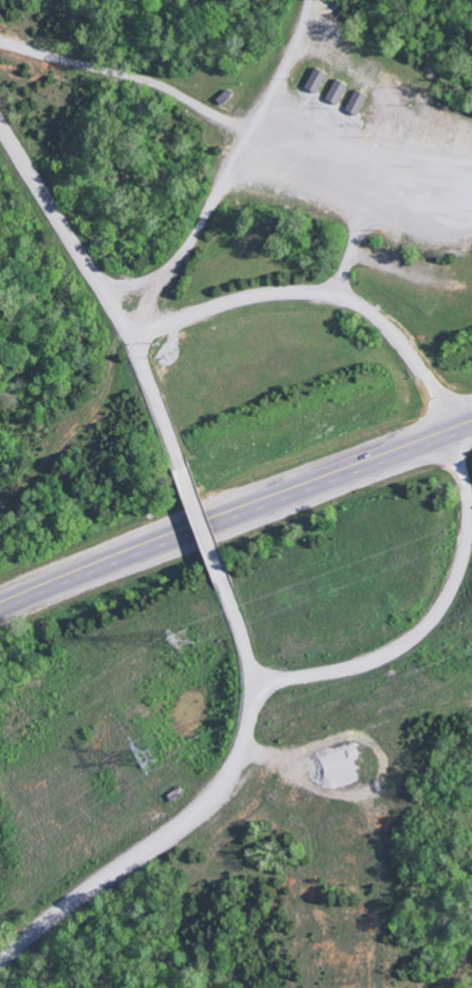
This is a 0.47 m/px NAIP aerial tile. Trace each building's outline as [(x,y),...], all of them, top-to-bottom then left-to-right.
[(351,85),(339,79),(329,98),(340,104),(351,85)] [(371,96),(359,89),(349,108),(360,115),(371,96)]
